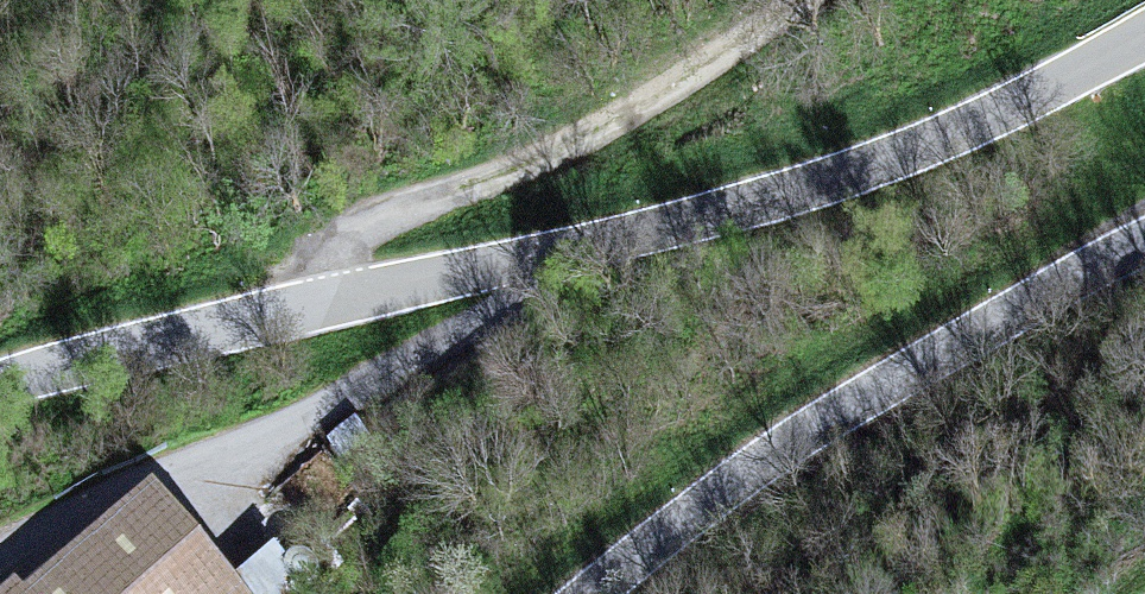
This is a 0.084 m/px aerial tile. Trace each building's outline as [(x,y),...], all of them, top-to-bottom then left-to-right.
[(156,508),(54,593),(228,593),(156,508)] [(241,579),(255,593),(291,593),(302,584),(273,551),(241,579)]
